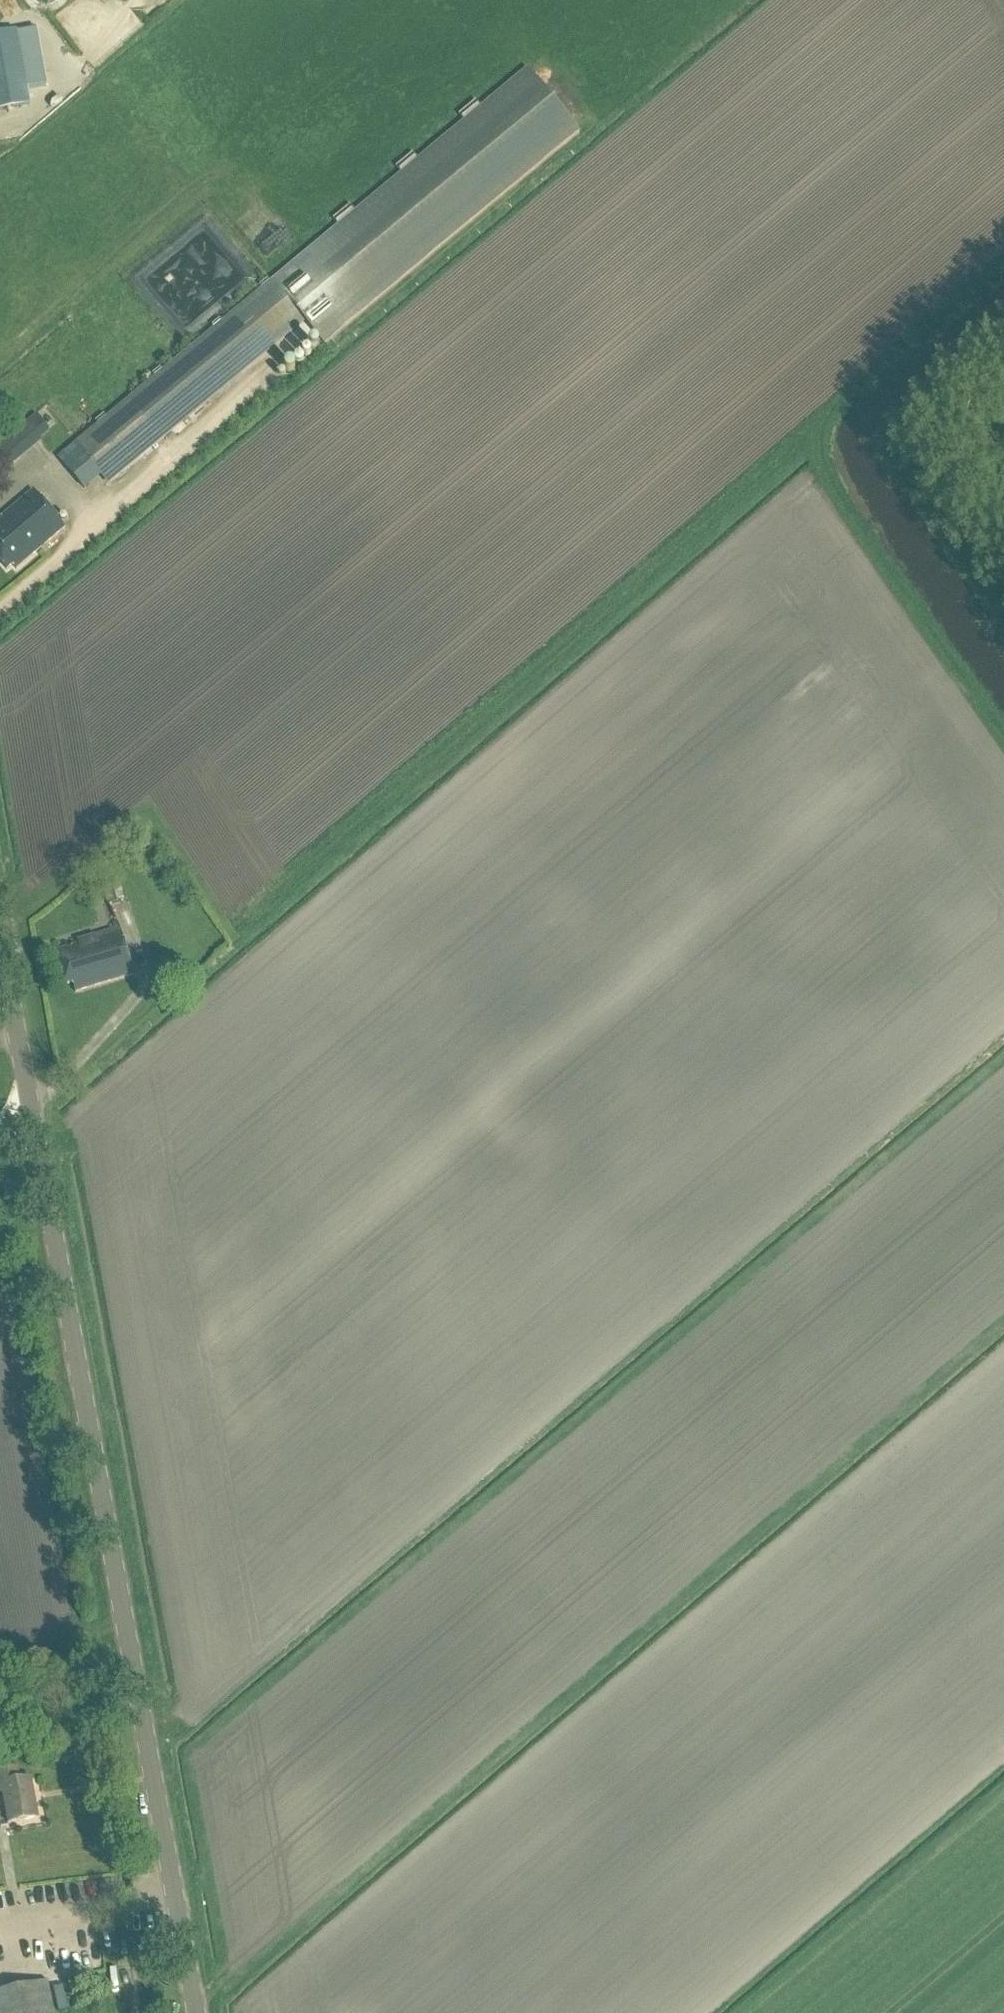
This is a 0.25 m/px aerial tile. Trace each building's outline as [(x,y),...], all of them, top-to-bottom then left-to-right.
[(0,37),(0,112),(30,107),(27,91),(47,88),(36,30),(17,34),(0,37)] [(324,240),(76,446),(109,484),(306,323),(325,345),(327,343),(579,134),(527,72),(324,240)] [(37,417),(27,425),(40,440),(46,434),(49,432),(48,431),(37,417)] [(71,493),(55,474),(0,521),(0,563),(8,572),(13,567),(17,572),(18,571),(65,531),(49,512),(71,493)] [(128,900),(123,885),(108,890),(113,905),(128,900)] [(56,953),(67,986),(74,984),(77,994),(134,977),(135,977),(120,930),(120,931),(78,943),(79,946),(56,953)] [(3,1794),(9,1825),(40,1819),(32,1780),(22,1782),(20,1770),(0,1774),(0,1795),(3,1794)] [(0,1992),(0,2012),(56,2012),(49,1981),(0,1992)]
